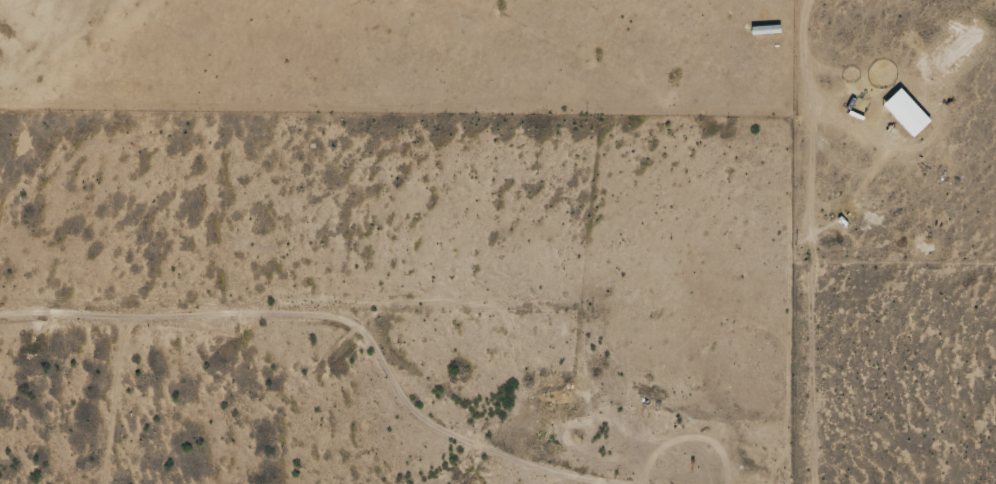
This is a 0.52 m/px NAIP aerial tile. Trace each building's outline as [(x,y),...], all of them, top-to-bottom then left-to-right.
[(751,35),(780,35),(780,27),(751,27),(751,35)]
